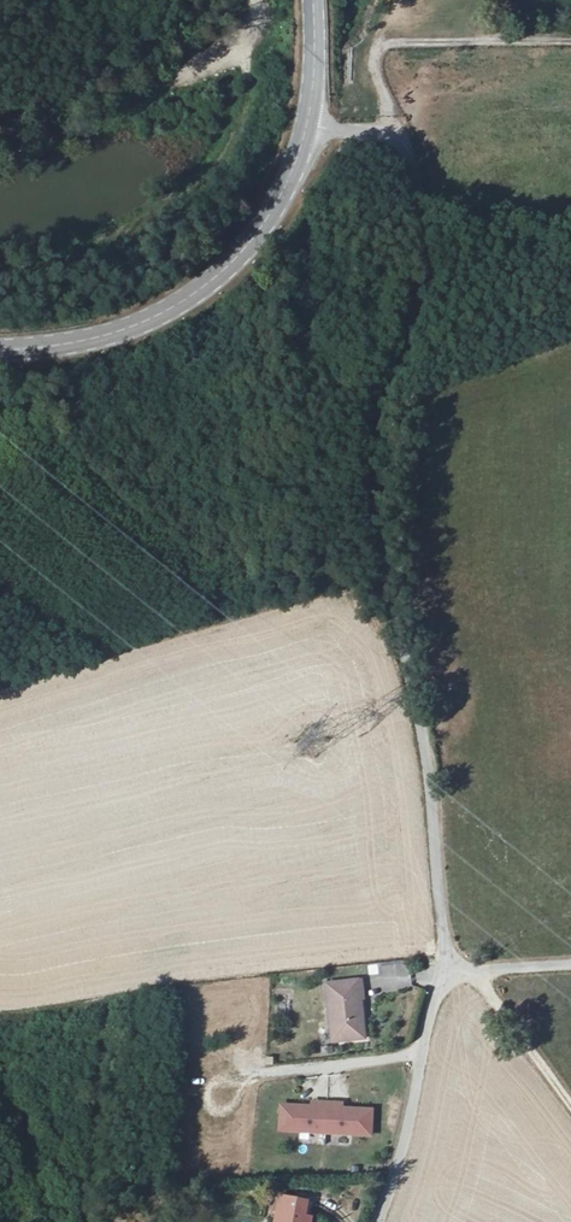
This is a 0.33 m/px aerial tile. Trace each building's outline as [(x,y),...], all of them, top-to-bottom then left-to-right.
[(410,962),(395,962),(396,989),(411,989),(410,962)] [(359,992),(358,980),(328,984),(334,1039),(360,1036),(363,1040),(367,1039),(365,1018),(357,1018),(355,1002),(357,1000),(356,993),(359,992)] [(262,1046),(246,1048),(248,1066),(264,1065),(262,1046)] [(319,1106),(285,1104),(283,1128),(327,1131),(329,1102),(319,1101),(319,1106)] [(342,1103),(329,1102),(327,1131),(373,1134),(375,1110),(341,1107),(342,1103)] [(284,1221),(303,1221),(308,1199),(279,1194),(276,1216),(285,1218),(284,1221)]
